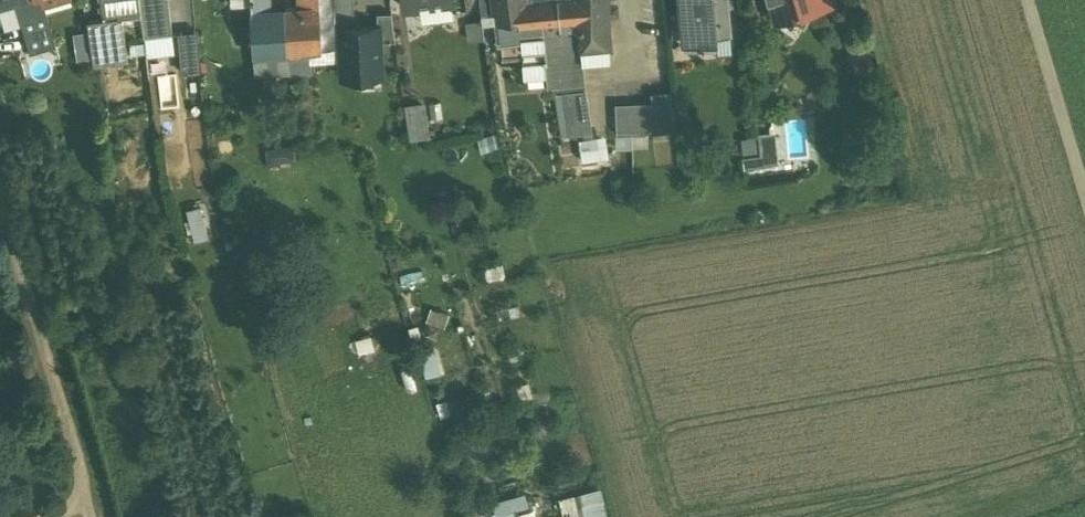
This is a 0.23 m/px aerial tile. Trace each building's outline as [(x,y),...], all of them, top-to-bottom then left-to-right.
[(20,17),(46,10),(43,0),(15,0),(20,17)] [(143,35),(171,33),(167,0),(139,0),(143,35)] [(251,13),(269,11),(268,0),(250,0),(251,13)] [(299,9),(284,10),(287,50),(340,47),(339,28),(338,0),(299,0),(299,9)] [(339,28),(354,27),(352,0),(338,0),(339,28)] [(452,1),(451,1),(452,9),(480,6),(479,0),(452,0),(452,1)] [(495,17),(496,19),(519,16),(518,1),(522,0),(493,0),(495,17)] [(518,1),(519,16),(521,33),(543,31),(578,28),(576,0),(522,0),(518,1)] [(578,28),(607,25),(607,13),(618,13),(617,2),(607,2),(607,0),(576,0),(578,28)] [(683,43),(701,41),(701,44),(704,44),(704,41),(716,40),(716,34),(730,32),(727,0),(679,0),(683,43)] [(776,19),(814,8),(812,0),(770,0),(776,19)] [(46,10),(20,17),(26,38),(26,37),(31,53),(56,45),(46,10)] [(269,11),(251,13),(254,52),(287,50),(284,10),(269,11)] [(391,12),(377,13),(378,25),(379,25),(380,41),(395,40),(391,12)] [(118,16),(86,20),(91,53),(123,49),(118,16)] [(543,31),(521,33),(519,16),(496,19),(498,37),(500,36),(502,56),(523,54),(524,60),(545,58),(543,31)] [(495,17),(482,19),(484,38),(498,37),(496,19),(495,17)] [(484,38),(482,19),(465,21),(467,41),(484,38)] [(354,27),(339,28),(340,47),(342,76),(382,74),(380,41),(379,25),(378,25),(354,27)] [(607,25),(578,28),(580,47),(609,45),(607,25)] [(578,28),(543,31),(545,58),(548,87),(585,83),(583,61),(582,61),(580,47),(578,28)] [(197,30),(177,32),(181,73),(201,71),(197,30)] [(609,45),(580,47),(582,61),(583,61),(610,58),(609,45)] [(287,50),(254,52),(255,66),(289,64),(287,50)] [(670,90),(651,92),(652,101),(652,102),(656,132),(675,130),(670,90)] [(585,91),(555,95),(559,118),(589,114),(585,91)] [(409,138),(430,134),(425,99),(403,102),(409,138)] [(656,132),(652,102),(652,101),(646,102),(647,133),(656,132)] [(646,102),(615,103),(616,134),(647,133),(646,102)] [(589,114),(559,118),(561,135),(591,131),(589,114)] [(743,174),(777,173),(776,131),(742,132),(743,174)] [(203,204),(187,205),(191,237),(206,235),(203,204)] [(426,320),(443,325),(447,312),(430,307),(426,320)] [(419,349),(424,374),(443,370),(438,345),(419,349)] [(603,481),(562,491),(568,516),(612,516),(603,481)] [(528,488),(494,494),(499,516),(533,516),(528,488)]
